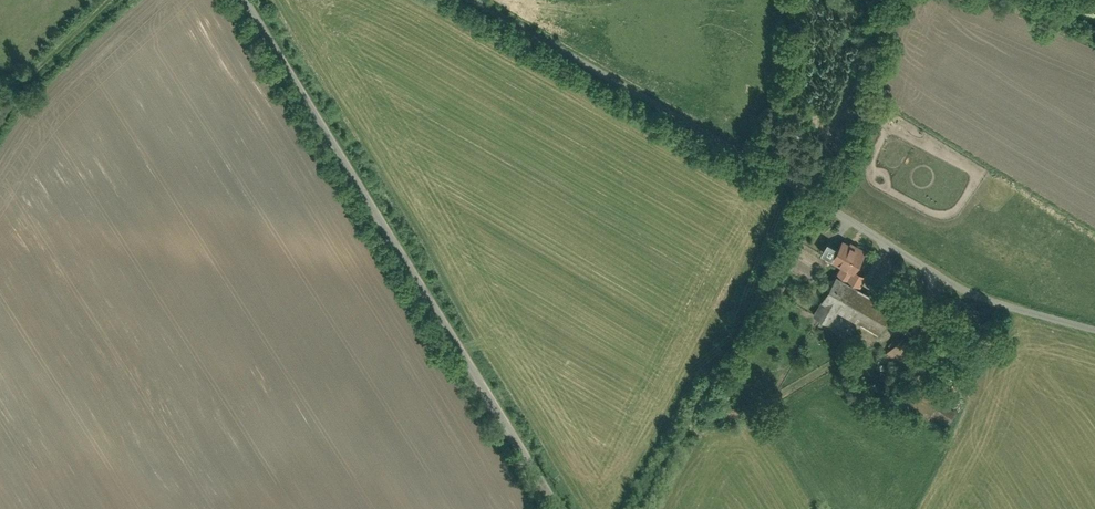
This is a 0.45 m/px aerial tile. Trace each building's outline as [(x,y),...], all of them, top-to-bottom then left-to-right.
[(869,249),(845,236),(833,258),(844,264),(839,272),(863,286),(870,274),(859,268),(869,249)] [(819,253),(829,258),(835,247),(825,242),(819,253)] [(863,286),(839,272),(816,313),(833,322),(841,309),(881,332),(896,304),(863,286)] [(904,335),(887,352),(900,365),(917,348),(904,335)] [(947,424),(956,410),(939,400),(930,414),(947,424)]
